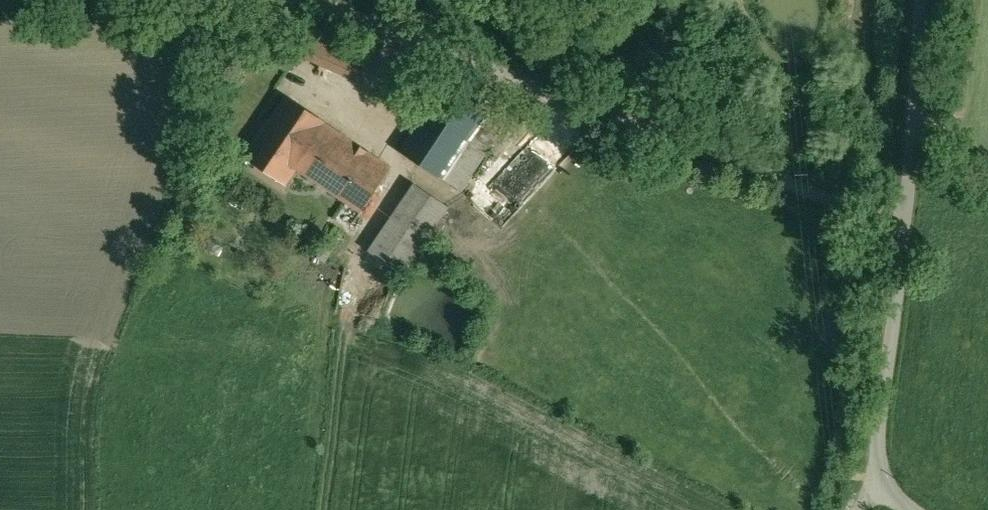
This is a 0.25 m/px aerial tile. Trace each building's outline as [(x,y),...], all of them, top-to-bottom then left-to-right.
[(330,35),(309,26),(301,44),(322,53),(323,50),(330,35)] [(354,45),(330,35),(323,50),(348,60),(354,45)] [(446,83),(401,150),(441,177),(486,110),(446,83)] [(325,121),(286,95),(271,117),(286,127),(279,137),(331,172),(322,186),(361,212),(391,167),(325,122),(325,121)] [(486,110),(441,177),(460,190),(505,123),(486,110)] [(331,172),(279,137),(286,127),(271,117),(245,156),(285,182),(295,167),(322,186),(331,172)] [(527,146),(510,186),(534,196),(551,157),(527,146)] [(448,206),(414,183),(392,216),(426,239),(448,206)] [(426,239),(392,216),(369,251),(403,274),(426,239)]
